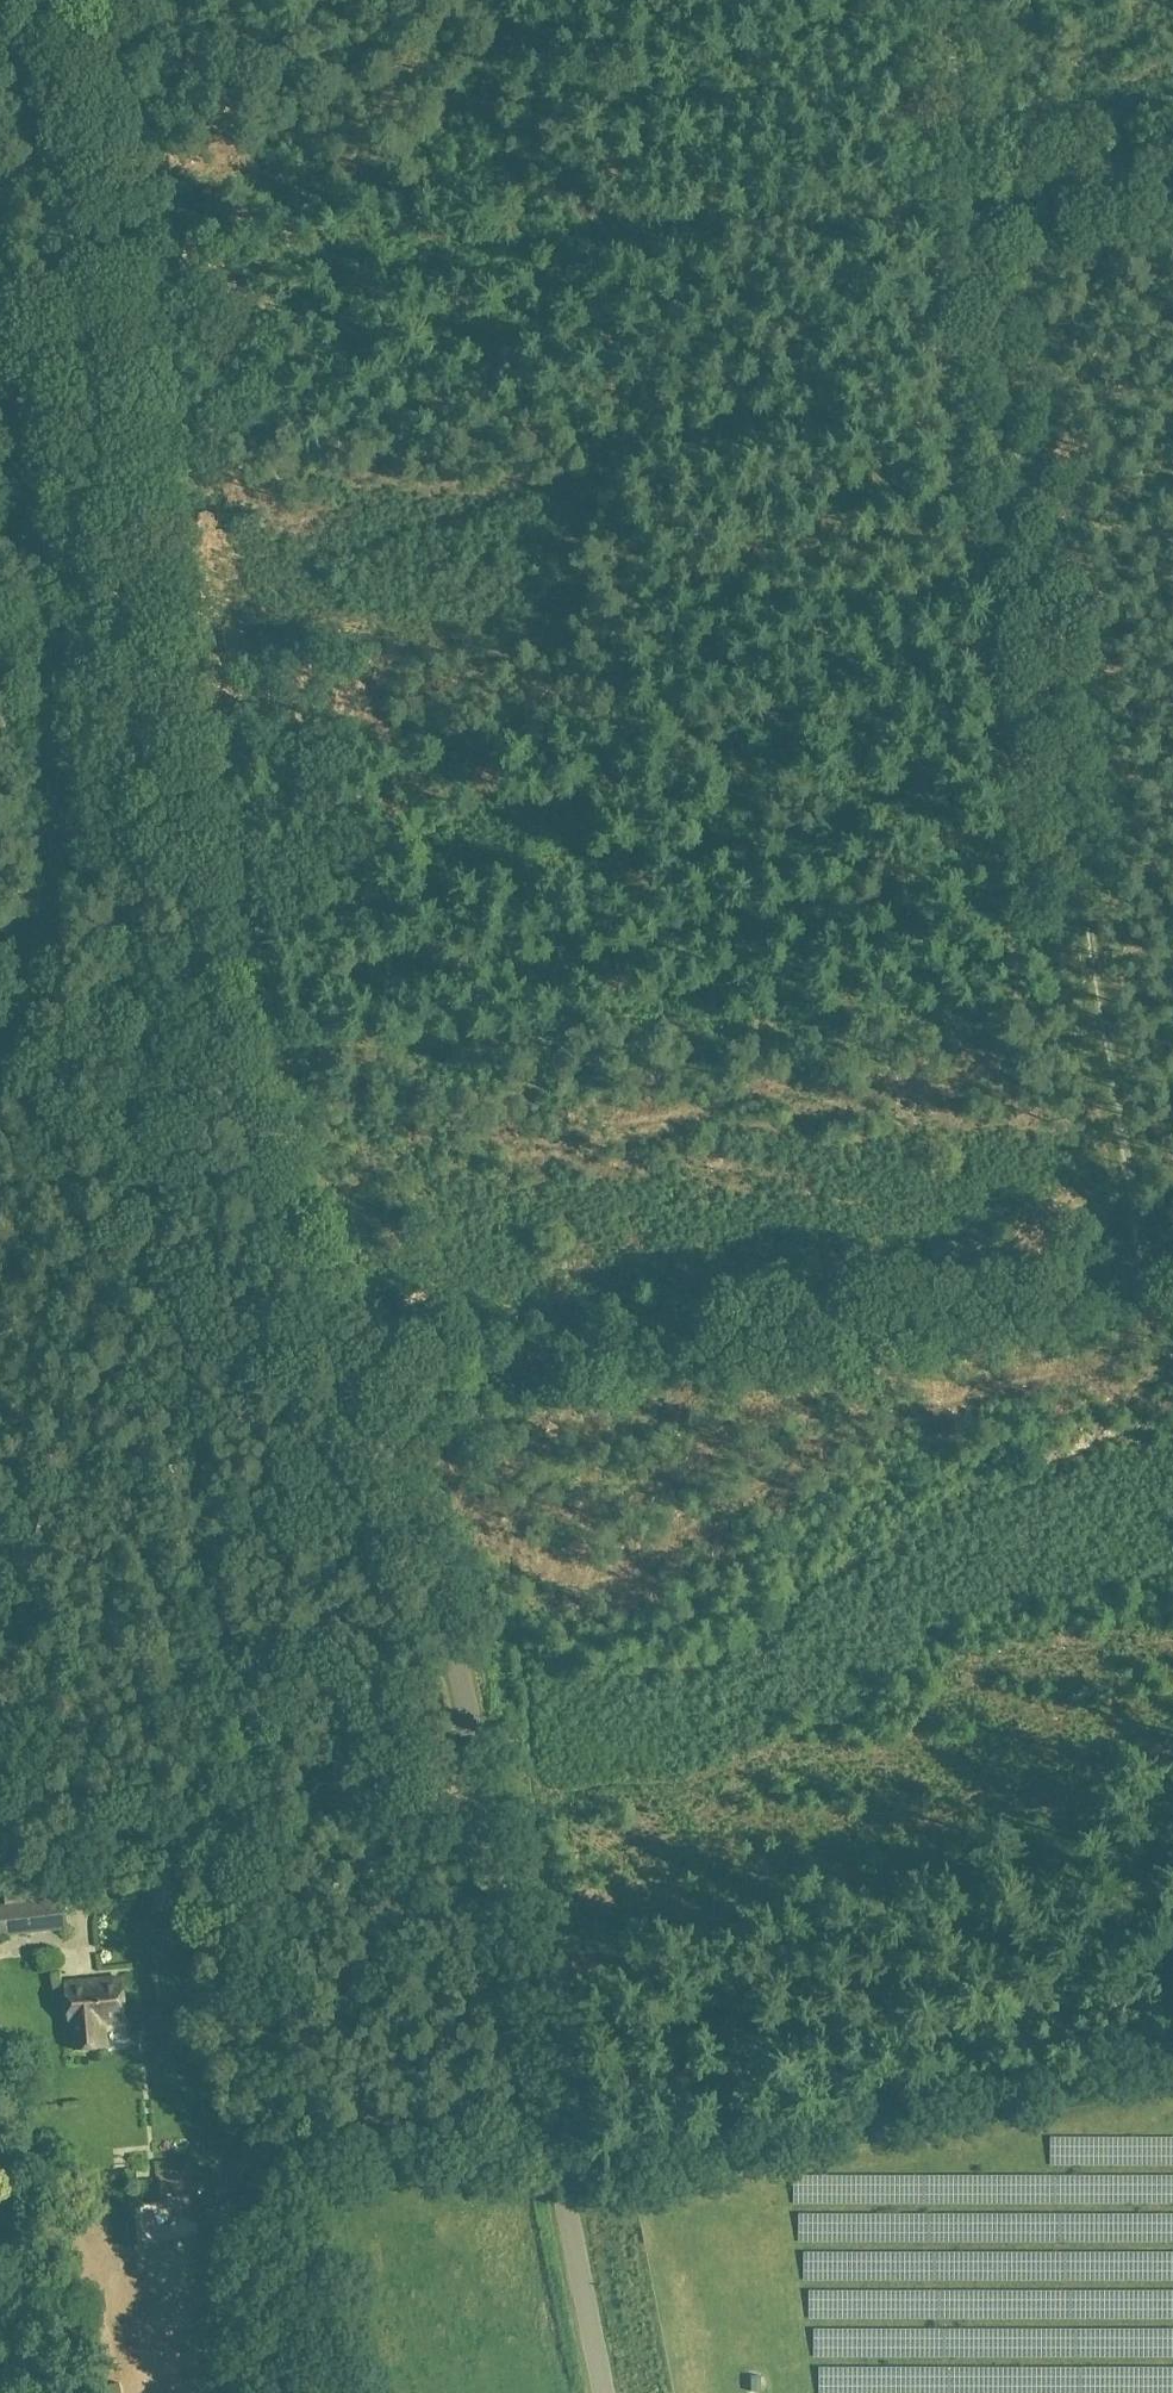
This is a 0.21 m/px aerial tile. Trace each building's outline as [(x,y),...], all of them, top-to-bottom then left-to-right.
[(0,1907),(0,1936),(0,1937),(66,1928),(62,1898),(0,1907)] [(102,2049),(100,2025),(125,2023),(121,1979),(81,1982),(81,1987),(65,1989),(68,2023),(72,2023),(75,2052),(102,2049)] [(504,2133),(513,2132),(511,2125),(503,2127),(504,2133)]
